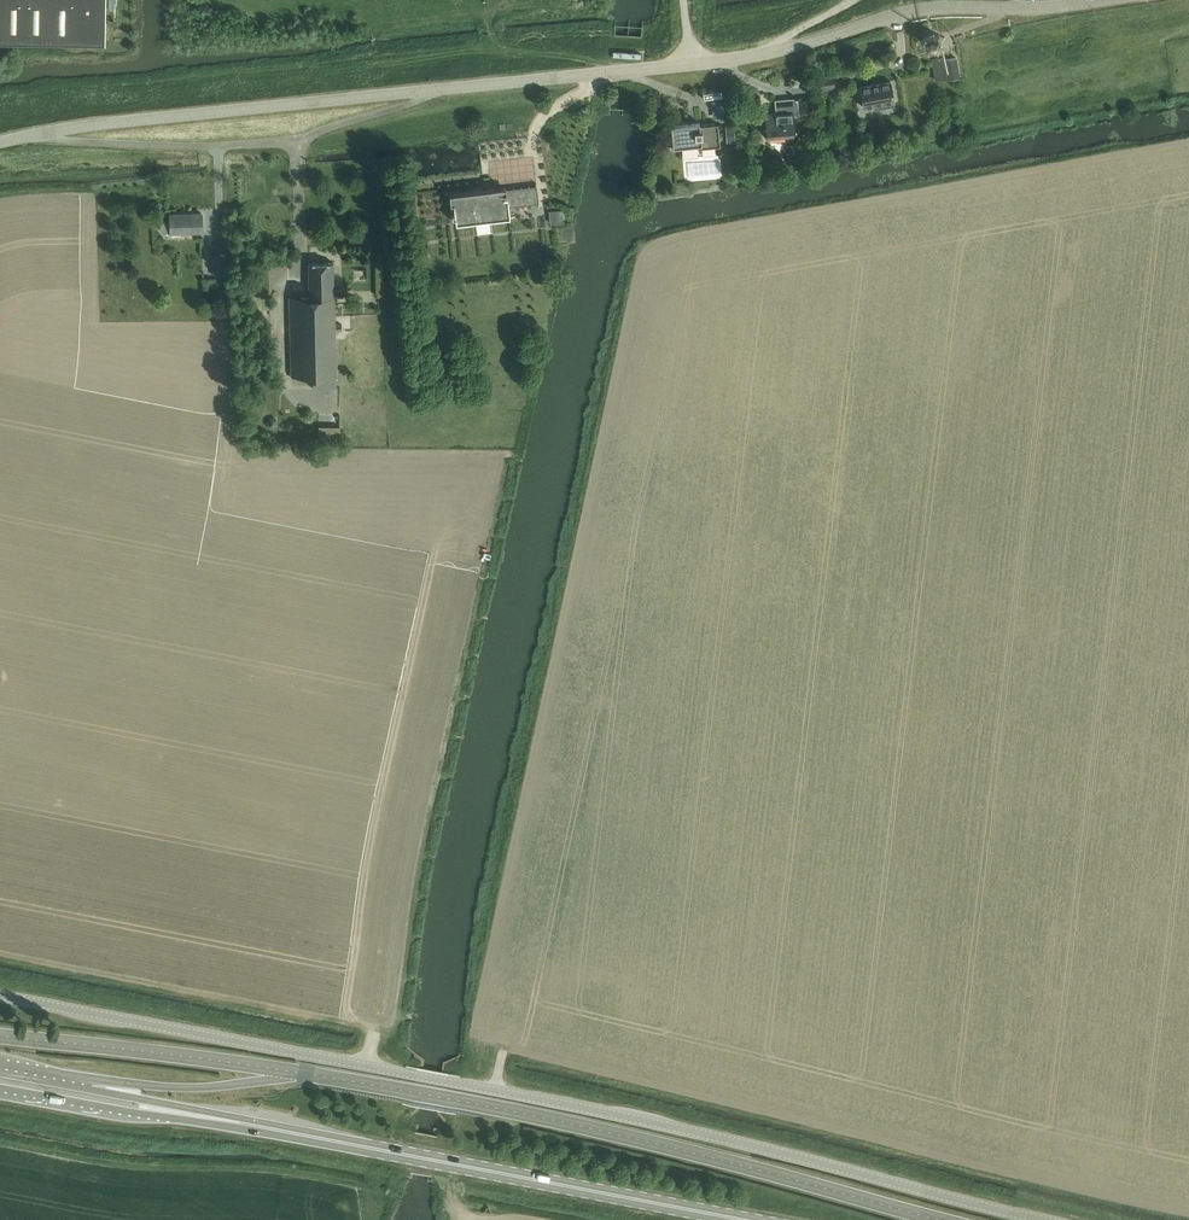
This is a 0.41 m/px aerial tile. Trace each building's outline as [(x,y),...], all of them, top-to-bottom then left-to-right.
[(1,41),(25,42),(26,0),(1,0),(1,41)] [(25,42),(49,42),(50,0),(26,0),(25,42)] [(49,42),(80,43),(80,0),(50,0),(49,42)] [(80,43),(105,43),(106,0),(80,0),(80,43)] [(932,50),(934,50),(936,49),(938,47),(939,45),(940,43),(940,41),(940,39),(939,37),(938,35),(936,34),(934,33),(932,33),(929,33),(927,34),(926,35),(924,37),(924,39),(923,42),(924,44),(925,46),(926,48),(928,49),(930,50),(932,50)] [(959,76),(956,57),(944,59),(944,57),(935,59),(933,59),(934,69),(936,80),(959,76)] [(821,89),(835,87),(833,74),(818,77),(821,89)] [(885,107),(885,103),(895,102),(891,81),(860,86),(864,107),(874,105),(875,109),(885,107)] [(795,138),(795,135),(796,135),(794,116),(800,115),(798,98),(774,99),(775,112),(765,112),(767,137),(788,136),(788,139),(795,138)] [(810,99),(802,99),(803,112),(811,111),(810,99)] [(700,125),(700,122),(672,125),(673,138),(670,138),(671,150),(682,149),(682,146),(698,144),(698,149),(721,146),(719,123),(700,125)] [(726,126),(727,143),(736,142),(735,126),(726,126)] [(736,175),(723,177),(724,187),(737,186),(736,175)] [(455,203),(457,223),(475,221),(492,219),(511,216),(510,210),(510,207),(539,203),(537,186),(507,189),(507,188),(506,187),(450,193),(451,203),(455,203)] [(562,209),(549,210),(549,211),(551,223),(564,222),(563,211),(562,209)] [(171,213),(171,221),(164,221),(161,223),(161,228),(164,231),(171,231),(171,232),(202,231),(202,213),(171,213)] [(214,275),(217,274),(229,274),(228,255),(213,255),(214,275)] [(291,375),(314,375),(314,389),(337,388),(337,374),(336,297),(344,297),(343,289),(334,289),(334,262),(309,263),(309,297),(289,298),(291,375)] [(270,417),(267,420),(267,425),(270,428),(275,428),(278,425),(278,420),(275,416),(270,417)] [(340,440),(340,428),(319,428),(319,440),(340,440)]
